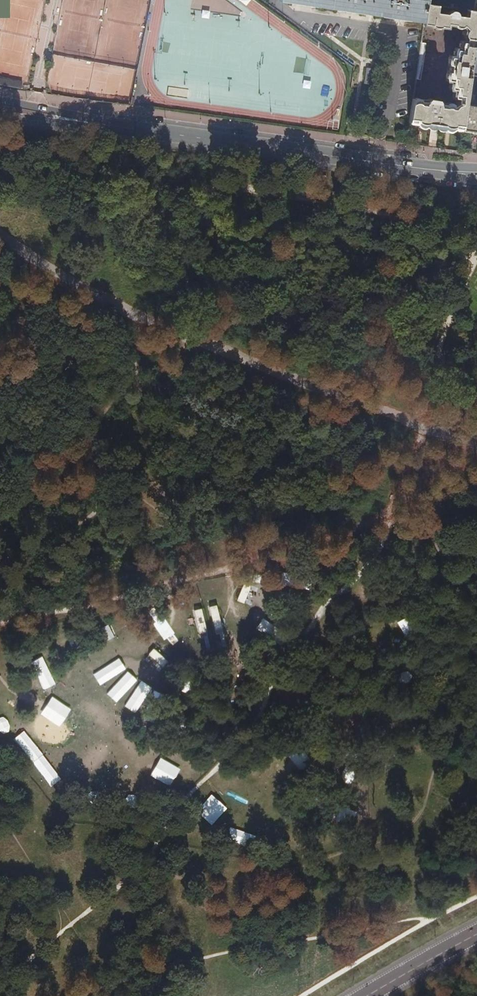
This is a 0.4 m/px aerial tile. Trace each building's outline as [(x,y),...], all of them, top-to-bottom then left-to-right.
[(296,4),(308,6),(309,1),(346,7),(346,11),(359,13),(359,9),(389,13),(388,17),(401,19),(401,15),(425,18),(427,4),(428,0),(297,0),(296,4)] [(409,124),(430,126),(430,127),(431,127),(431,128),(432,128),(433,129),(435,130),(435,129),(436,129),(437,129),(438,128),(439,128),(461,130),(463,113),(469,74),(469,68),(474,34),(476,16),(476,11),(475,11),(467,10),(466,17),(457,16),(457,15),(456,14),(456,13),(455,12),(454,11),(453,11),(452,11),(451,11),(450,11),(450,12),(449,13),(447,12),(445,13),(436,12),(437,5),(427,4),(425,18),(424,25),(431,26),(432,27),(434,28),(436,28),(438,28),(440,27),(447,28),(448,25),(454,26),(454,27),(456,28),(458,28),(459,28),(460,28),(462,28),(464,31),(464,32),(464,34),(464,35),(464,37),(465,38),(464,39),(462,39),(462,41),(461,41),(460,42),(459,45),(459,48),(455,48),(455,49),(454,51),(454,53),(454,55),(453,56),(450,56),(449,58),(448,60),(448,61),(448,62),(448,65),(448,66),(449,66),(448,70),(447,70),(447,71),(447,72),(446,73),(446,75),(446,76),(446,78),(450,79),(449,83),(449,85),(449,87),(450,90),(454,91),(453,92),(453,93),(452,95),(452,96),(453,98),(453,99),(454,99),(454,101),(456,102),(456,103),(452,105),(446,104),(444,103),(442,102),(442,101),(441,100),(435,99),(435,100),(434,99),(434,100),(428,99),(427,100),(421,100),(420,100),(419,99),(418,99),(415,98),(413,98),(409,124)] [(469,74),(476,75),(476,34),(474,34),(469,68),(469,74)] [(422,38),(415,84),(418,85),(419,80),(421,80),(423,72),(424,67),(426,53),(425,52),(427,44),(425,43),(425,38),(422,38)] [(461,130),(475,132),(476,133),(476,106),(473,105),(474,95),(472,95),(475,81),(476,81),(476,75),(469,74),(463,113),(461,130)] [(254,629),(270,637),(276,625),(260,618),(254,629)] [(396,618),(394,645),(405,646),(407,618),(396,618)] [(41,654),(30,660),(44,687),(55,681),(41,654)] [(123,658),(96,671),(101,682),(128,670),(123,658)] [(108,690),(116,700),(139,680),(131,670),(108,690)] [(125,707),(136,714),(150,688),(140,682),(125,707)] [(39,714),(52,698),(34,684),(21,699),(39,714)] [(36,738),(58,745),(64,725),(42,718),(36,738)] [(180,788),(189,776),(173,763),(164,776),(180,788)] [(41,771),(31,784),(47,797),(57,785),(41,771)] [(198,808),(213,823),(229,806),(214,792),(198,808)]
